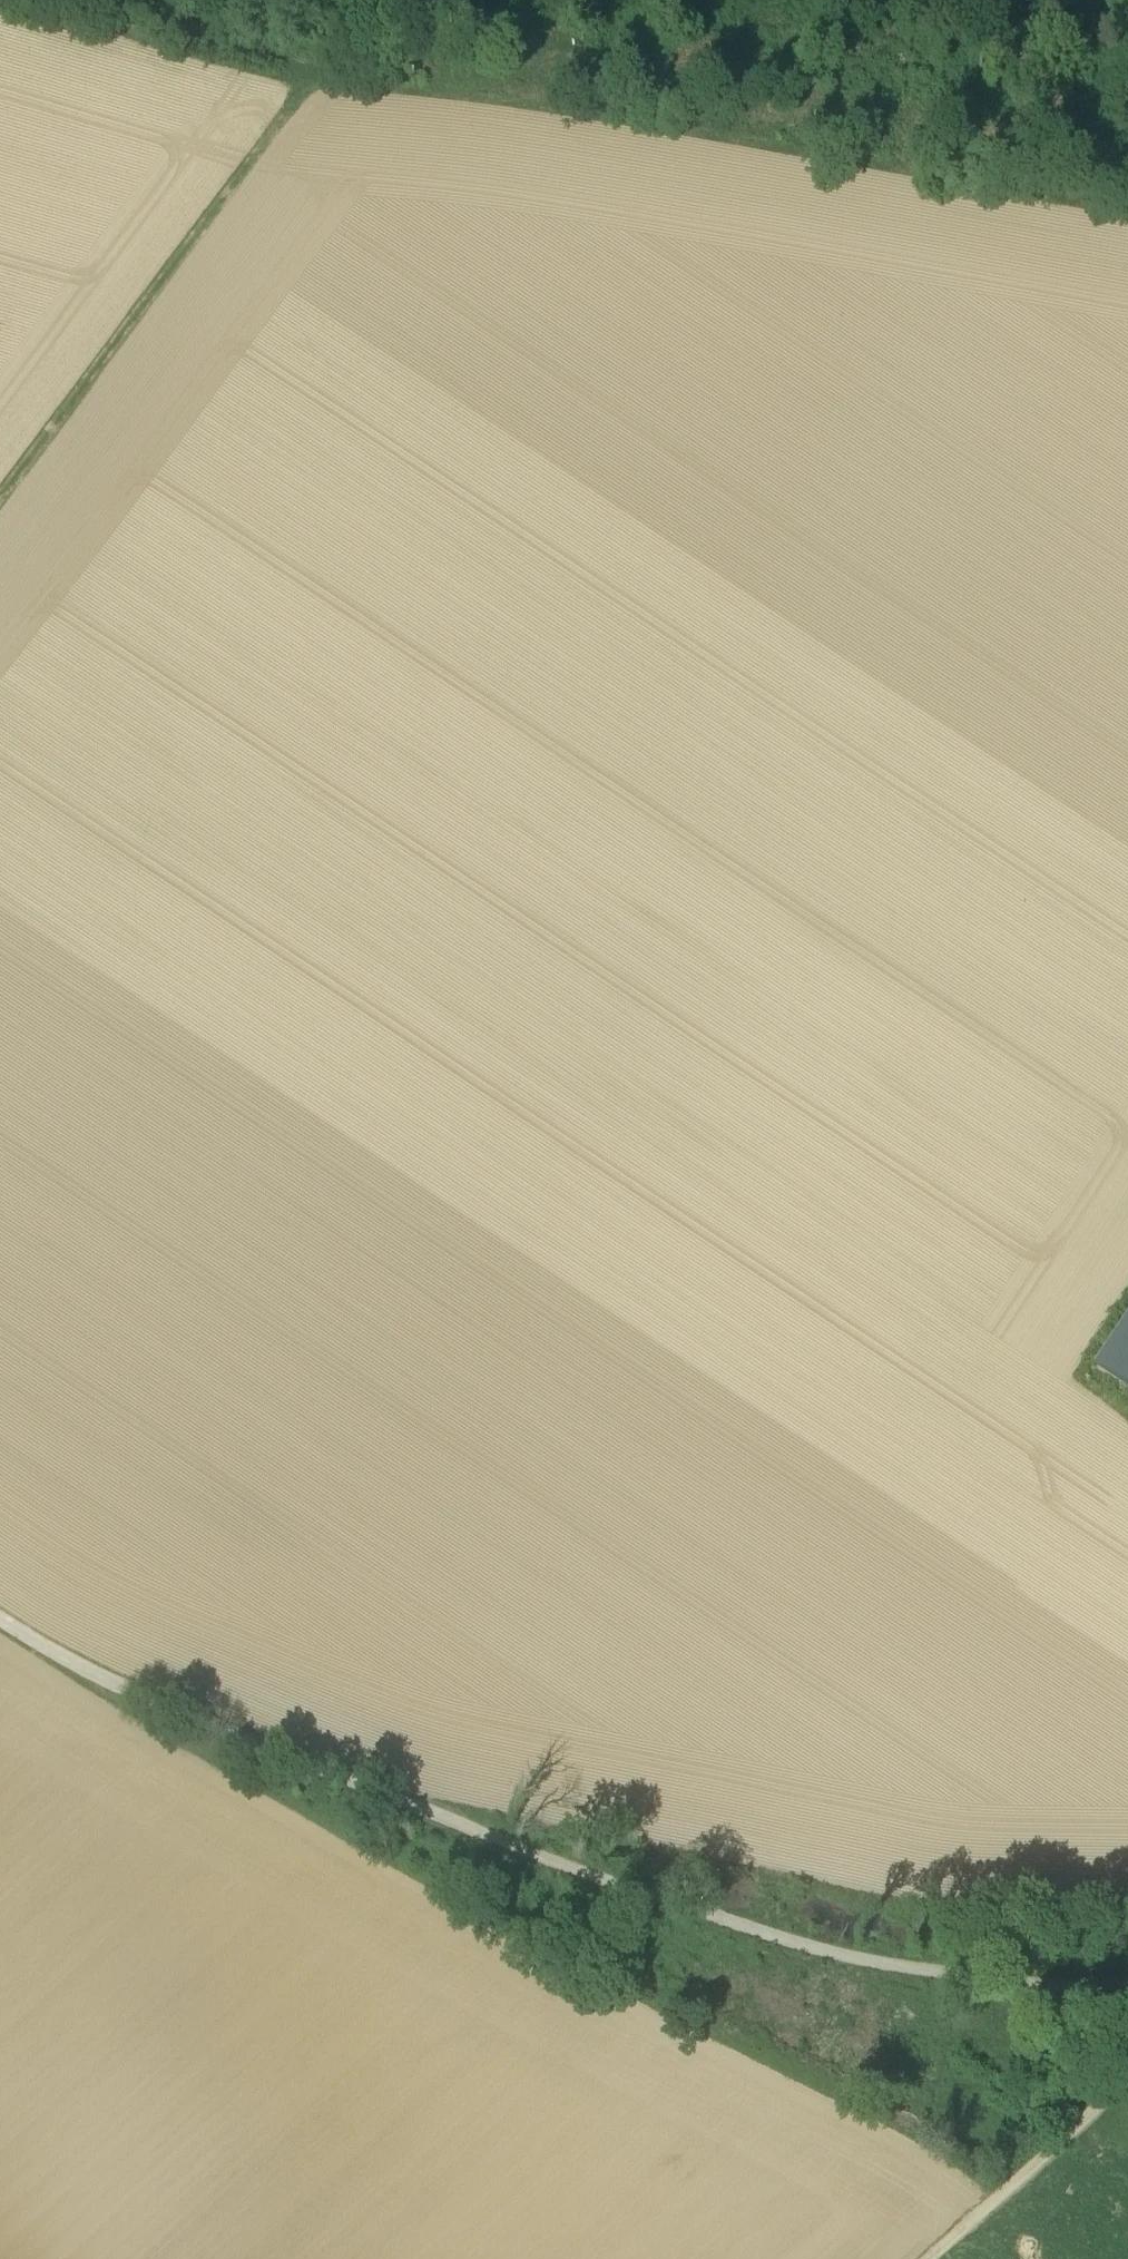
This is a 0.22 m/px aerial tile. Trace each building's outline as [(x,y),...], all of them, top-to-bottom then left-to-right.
[(1127,1392),(1127,1316),(1093,1369),(1127,1392)]
